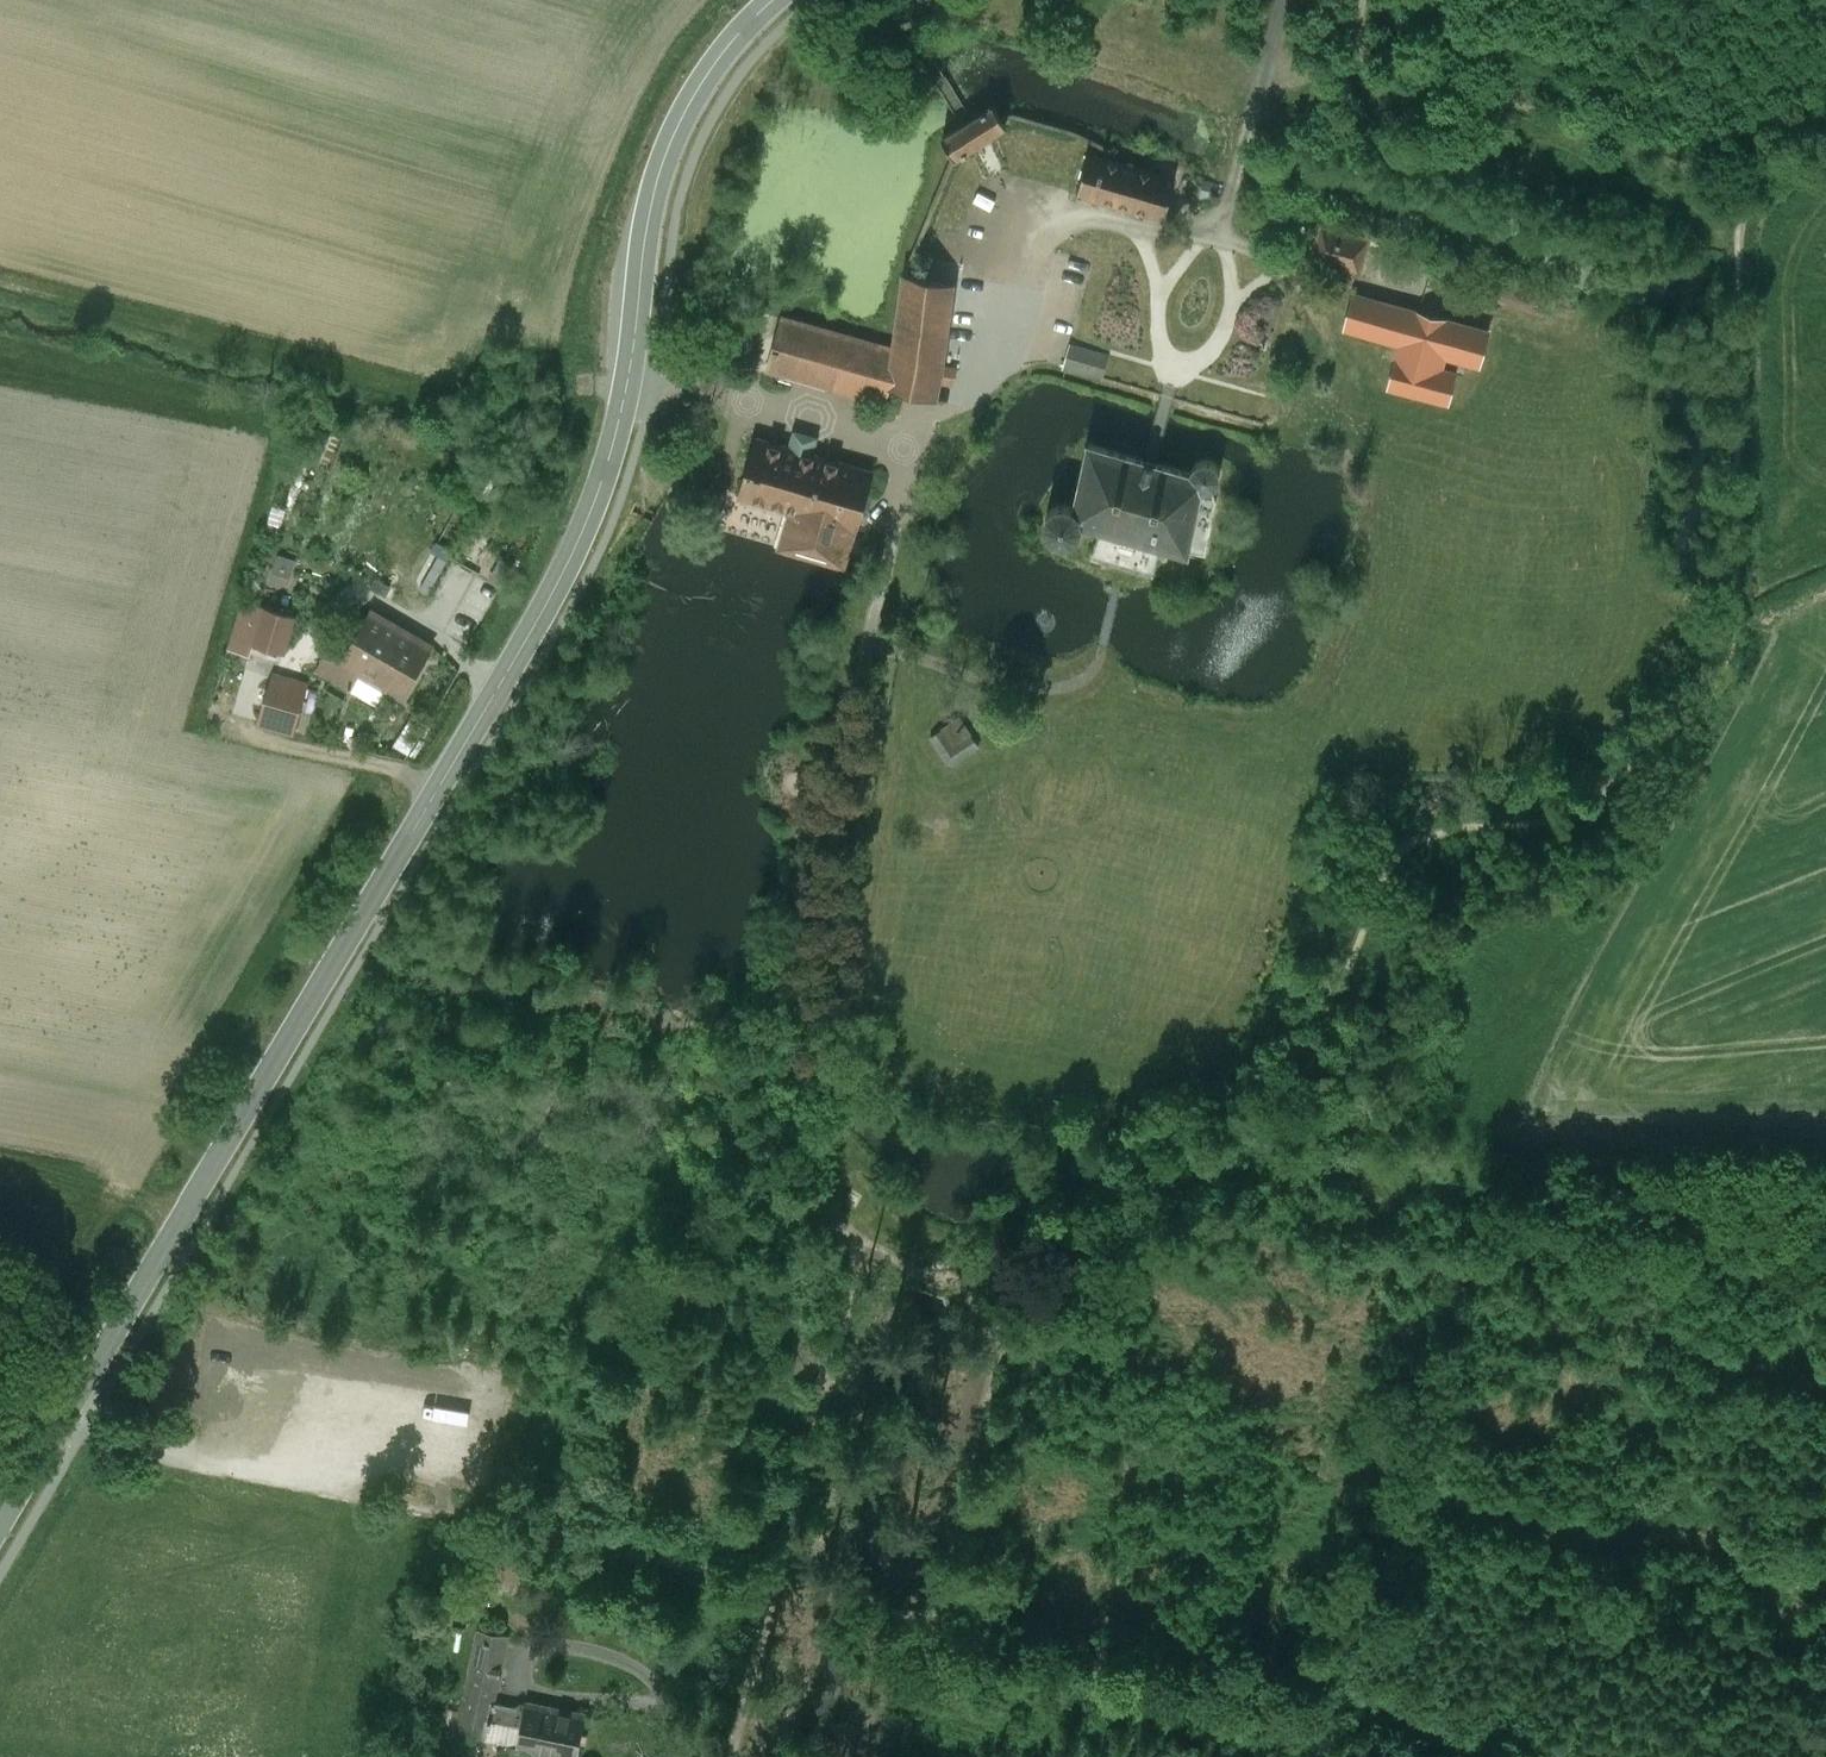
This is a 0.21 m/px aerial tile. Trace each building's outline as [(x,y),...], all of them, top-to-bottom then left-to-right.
[(946,123),(952,132),(982,113),(975,102),(974,100),(944,119),(946,123)] [(952,132),(943,138),(956,159),(1006,125),(1003,121),(994,105),(982,113),(952,132)] [(1175,179),(1088,154),(1077,194),(1164,220),(1175,179)] [(1369,238),(1322,224),(1312,260),(1359,274),(1369,238)] [(953,285),(904,275),(893,349),(887,385),(889,385),(936,398),(953,285)] [(1488,332),(1355,296),(1346,327),(1402,342),(1390,386),(1447,401),(1455,373),(1440,369),(1444,354),(1459,358),(1479,364),(1482,352),(1505,359),(1510,338),(1488,332)] [(893,349),(782,317),(768,368),(886,403),(889,385),(887,385),(893,349)] [(1108,355),(1070,345),(1064,367),(1102,378),(1108,355)] [(815,437),(793,431),(788,448),(810,455),(815,437)] [(799,451),(757,439),(740,495),(792,510),(781,548),(843,566),(854,528),(856,527),(872,473),(799,451)] [(1191,474),(1090,445),(1075,510),(1070,508),(1064,508),(1058,510),(1054,515),(1052,521),(1053,527),(1056,532),(1060,536),(1066,537),(1072,537),(1077,533),(1081,529),(1082,523),(1101,528),(1163,546),(1188,553),(1188,552),(1206,556),(1217,498),(1216,495),(1215,493),(1213,490),(1210,488),(1212,487),(1215,486),(1218,481),(1220,476),(1219,471),(1216,466),(1212,462),(1207,461),(1201,461),(1196,464),(1193,468),(1191,474)] [(1163,546),(1101,528),(1092,560),(1153,578),(1163,546)] [(280,553),(275,569),(295,574),(299,558),(280,553)] [(295,616),(264,607),(259,625),(250,622),(241,652),(250,655),(253,644),(284,653),(295,616)] [(433,645),(372,610),(341,661),(341,662),(360,674),(402,698),(433,645)] [(341,661),(326,652),(316,670),(351,690),(360,674),(341,662),(341,661)] [(305,686),(274,678),(262,720),(292,729),(305,686)] [(959,717),(931,736),(948,762),(953,763),(979,745),(959,717)] [(507,1635),(479,1629),(465,1696),(493,1700),(507,1635)] [(493,1700),(465,1696),(458,1732),(484,1737),(483,1740),(485,1741),(489,1722),(493,1702),(493,1700)] [(525,1708),(493,1702),(489,1722),(521,1729),(525,1708)] [(525,1705),(525,1708),(521,1729),(518,1746),(536,1750),(535,1756),(536,1756),(576,1756),(584,1718),(525,1705)]
